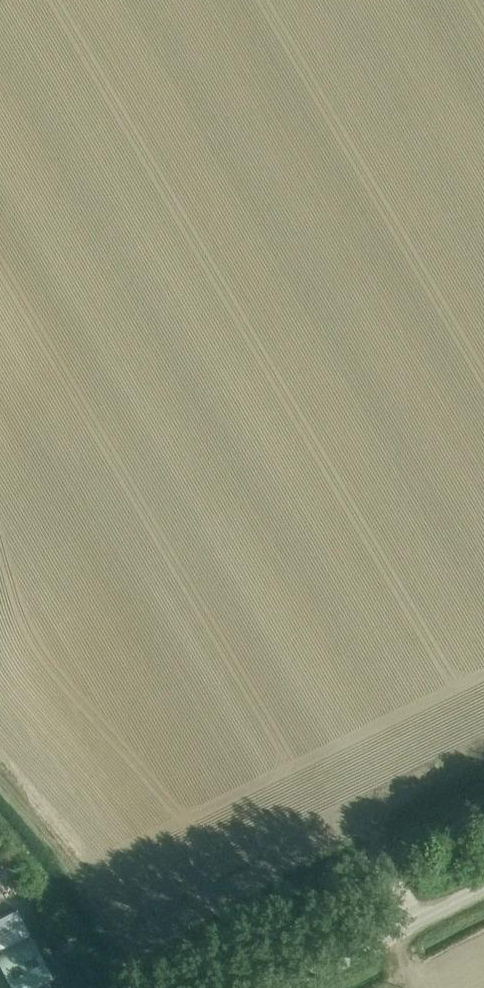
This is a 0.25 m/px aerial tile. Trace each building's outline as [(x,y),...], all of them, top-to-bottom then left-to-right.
[(18,910),(0,920),(0,962),(13,987),(39,987),(55,979),(33,937),(33,938),(18,910)]
